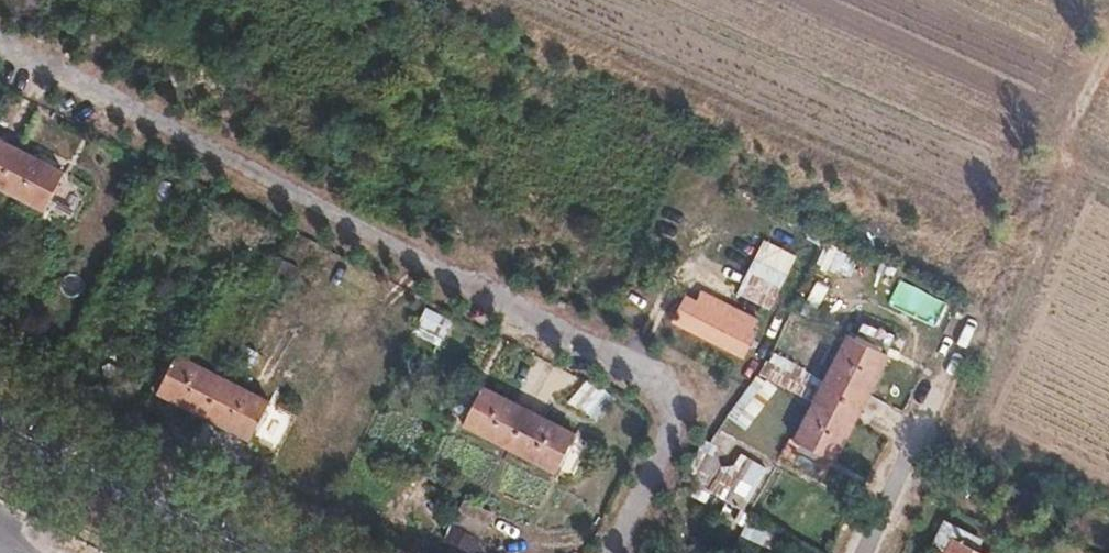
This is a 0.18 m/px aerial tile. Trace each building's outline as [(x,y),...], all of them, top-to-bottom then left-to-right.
[(0,139),(0,186),(1,187),(21,149),(0,139)] [(67,173),(21,149),(1,187),(46,209),(67,173)] [(739,294),(774,310),(800,255),(766,239),(739,294)] [(824,245),(822,270),(849,273),(852,248),(824,245)] [(724,313),(690,296),(678,319),(712,336),(724,313)] [(416,336),(444,344),(453,317),(425,308),(416,336)] [(724,313),(712,336),(748,355),(761,333),(724,313)] [(783,349),(818,366),(824,353),(789,336),(783,349)] [(891,354),(853,336),(827,387),(865,407),(891,354)] [(810,402),(825,384),(781,349),(727,414),(747,430),(786,382),(810,402)] [(226,375),(180,354),(161,392),(206,415),(226,375)] [(271,399),(226,375),(206,415),(252,438),(271,399)] [(571,404),(595,416),(604,397),(580,385),(571,404)] [(533,410),(485,386),(466,424),(513,448),(533,410)] [(865,407),(827,387),(799,438),(837,459),(865,407)] [(576,433),(533,410),(513,448),(558,472),(576,433)] [(714,489),(747,508),(771,468),(738,448),(714,489)] [(484,506),(475,502),(459,532),(468,537),(474,524),(484,506)] [(494,510),(484,506),(474,524),(468,537),(479,541),(494,510)] [(750,521),(744,535),(772,547),(778,533),(750,521)] [(944,552),(981,552),(978,551),(982,539),(951,523),(937,550),(944,552)] [(1046,526),(1034,550),(1041,552),(1044,552),(1054,530),(1052,529),(1046,526)]
